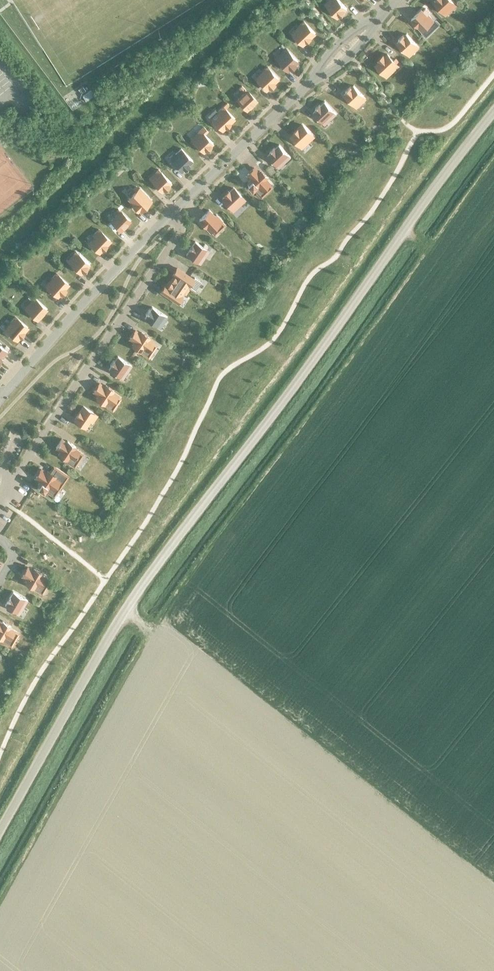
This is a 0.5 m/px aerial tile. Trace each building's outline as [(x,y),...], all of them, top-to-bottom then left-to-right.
[(325,4),(327,7),(327,8),(337,18),(339,15),(340,16),(345,12),(344,11),(347,8),(339,0),(335,0),(329,5),(327,2),(325,4)] [(434,2),(443,12),(450,6),(453,8),(455,6),(453,3),(450,0),(436,0),(434,2)] [(411,19),(412,21),(412,22),(417,27),(417,26),(423,32),(431,24),(433,26),(436,24),(433,21),(434,21),(428,15),(427,16),(421,10),(411,19)] [(295,34),(293,36),(295,39),(297,38),(303,45),(315,34),(303,22),(298,26),(301,29),(295,34)] [(399,41),(396,43),(406,54),(413,47),(416,49),(418,47),(416,45),(416,44),(406,34),(404,36),(403,35),(398,40),(399,41)] [(286,54),(279,61),(288,71),(291,68),(292,69),(296,65),(295,64),(298,62),(288,52),(286,49),(283,51),(286,54)] [(379,61),(375,65),(387,77),(392,72),(390,70),(396,64),(398,62),(396,59),(393,61),(387,54),(384,57),(383,56),(378,60),(379,61)] [(258,80),(255,82),(258,85),(260,83),(267,90),(270,87),(271,88),(275,84),(274,83),(279,79),(267,67),(261,72),(263,74),(257,80),(258,80)] [(244,94),(237,100),(246,110),(256,101),(247,91),(242,86),(239,89),(244,94)] [(346,93),(343,95),(353,105),(360,98),(363,101),(365,99),(363,96),(353,86),(351,88),(350,87),(345,92),(346,93)] [(88,92),(75,99),(79,104),(91,97),(88,92)] [(317,118),(315,120),(320,125),(322,123),(328,117),(330,119),(336,114),(324,102),(320,106),(319,105),(315,109),(316,110),(313,113),(317,118)] [(213,120),(211,122),(213,125),(216,123),(222,130),(234,119),(225,110),(230,106),(227,103),(223,107),(222,107),(216,112),(219,115),(213,120)] [(298,143),(295,145),(298,148),(300,146),(301,146),(306,140),(308,143),(314,137),(303,125),(291,136),(298,143)] [(200,135),(193,142),(203,153),(205,150),(206,151),(211,147),(210,146),(213,143),(204,134),(208,131),(204,127),(200,130),(198,132),(200,135)] [(269,152),(270,153),(267,156),(274,163),(272,165),(274,168),(277,166),(283,160),(285,163),(290,157),(279,145),(275,149),(274,148),(269,152)] [(171,162),(169,164),(172,167),(174,165),(181,172),(184,169),(185,170),(189,166),(188,165),(192,161),(181,149),(175,154),(177,156),(171,162)] [(269,184),(264,179),(266,178),(260,171),(258,173),(254,168),(252,170),(251,170),(249,172),(247,175),(251,179),(248,182),(249,183),(247,185),(252,190),(253,188),(254,189),(257,186),(262,190),(265,187),(268,190),(271,186),(269,184)] [(159,175),(152,182),(161,192),(164,189),(165,190),(169,186),(168,185),(171,183),(161,173),(158,170),(156,172),(159,175)] [(140,211),(151,200),(139,188),(138,190),(136,188),(133,190),(135,192),(128,199),(134,205),(133,205),(138,210),(139,210),(140,211)] [(225,196),(222,199),(228,206),(226,208),(229,211),(231,209),(237,204),(239,206),(245,200),(233,188),(229,192),(228,191),(224,195),(225,196)] [(117,214),(111,221),(121,230),(130,221),(120,211),(120,212),(118,209),(115,212),(117,214)] [(199,220),(200,221),(199,222),(205,227),(210,232),(218,225),(221,227),(223,224),(221,222),(222,221),(216,215),(214,217),(209,211),(199,220)] [(89,243),(87,245),(90,248),(92,246),(99,252),(110,241),(98,229),(93,235),(95,237),(89,243)] [(195,242),(186,255),(200,264),(204,258),(202,256),(206,249),(208,247),(204,244),(203,247),(195,242)] [(77,257),(70,264),(80,274),(82,271),(83,272),(88,267),(87,266),(89,264),(79,254),(79,255),(76,252),(74,254),(77,257)] [(174,275),(170,281),(187,292),(189,290),(185,288),(187,286),(195,291),(201,282),(194,278),(193,279),(177,268),(173,274),(174,275)] [(47,287),(45,289),(48,292),(50,290),(57,296),(60,293),(61,294),(65,289),(64,288),(68,284),(56,273),(50,279),(52,281),(47,287)] [(165,286),(161,292),(177,303),(181,297),(180,296),(182,293),(185,295),(187,292),(170,281),(166,287),(165,286)] [(34,303),(27,310),(37,319),(46,310),(36,300),(36,301),(33,298),(31,300),(34,303)] [(146,316),(144,318),(156,326),(162,318),(165,320),(166,318),(163,315),(152,307),(150,310),(149,309),(145,315),(146,316)] [(8,336),(10,334),(17,340),(27,328),(15,317),(10,323),(12,325),(7,331),(5,333),(8,336)] [(132,336),(130,339),(135,342),(132,346),(140,351),(142,347),(147,351),(150,347),(153,349),(156,345),(153,343),(148,339),(149,338),(141,333),(140,334),(135,331),(133,334),(133,333),(131,336),(132,336)] [(2,358),(1,358),(7,351),(9,349),(6,346),(4,348),(0,345),(1,344),(0,343),(0,361),(2,358)] [(112,365),(108,370),(116,375),(120,377),(120,378),(121,376),(127,367),(130,369),(132,367),(129,365),(129,364),(117,356),(115,359),(114,358),(111,364),(112,365)] [(120,398),(117,396),(112,392),(113,391),(105,386),(104,387),(99,384),(97,386),(95,389),(96,389),(94,392),(99,395),(96,399),(104,404),(106,400),(111,404),(114,400),(117,402),(120,398)] [(83,407),(74,419),(82,425),(81,426),(84,429),(86,426),(90,420),(93,421),(96,416),(83,407)] [(61,451),(58,455),(66,460),(68,456),(74,460),(76,456),(80,458),(82,454),(79,452),(74,448),(75,446),(67,441),(66,443),(61,439),(56,448),(61,451)] [(39,485),(38,487),(43,491),(45,489),(46,490),(48,486),(53,490),(58,482),(62,484),(67,476),(56,469),(52,475),(47,471),(46,473),(41,470),(39,472),(37,475),(35,478),(41,481),(38,485),(39,485)] [(24,573),(22,576),(28,579),(26,583),(33,588),(36,584),(41,587),(43,583),(47,585),(49,581),(46,579),(40,576),(41,574),(34,569),(33,571),(27,568),(26,571),(25,571),(24,573)] [(27,600),(13,592),(5,606),(13,610),(11,613),(15,615),(16,612),(21,606),(23,607),(27,600)] [(2,640),(4,636),(10,639),(12,635),(16,637),(18,633),(15,631),(9,628),(10,626),(2,621),(1,623),(0,622),(0,639),(2,640)]
